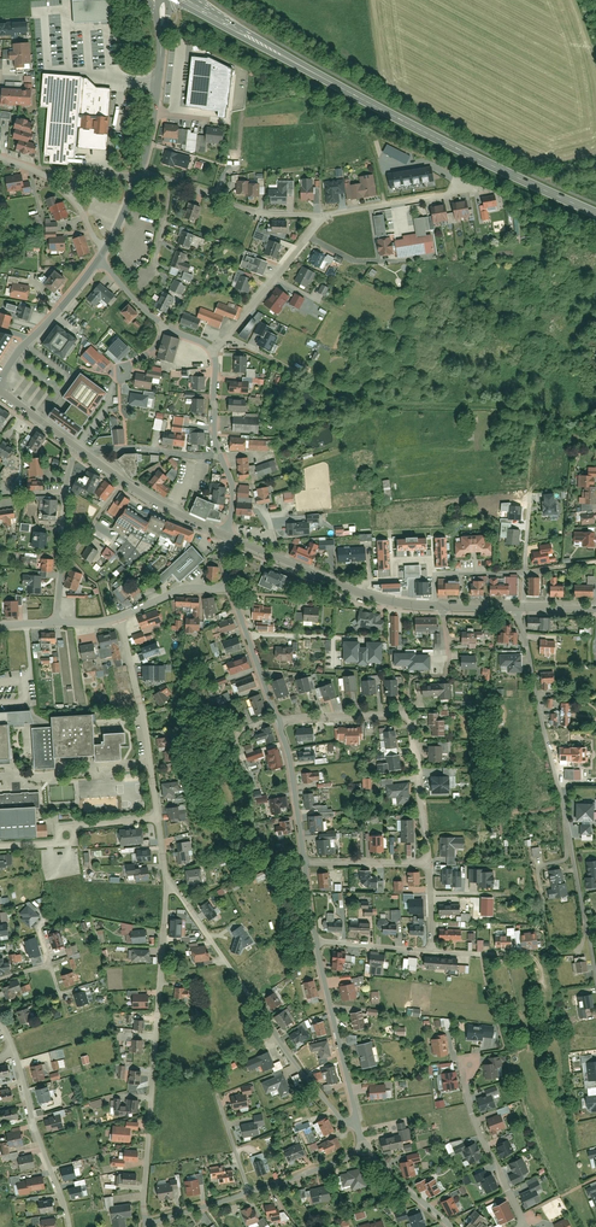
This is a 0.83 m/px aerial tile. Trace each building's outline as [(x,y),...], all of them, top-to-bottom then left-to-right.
[(74,20),(92,19),(92,22),(112,21),(110,0),(80,0),(73,0),(74,20)] [(0,25),(0,36),(23,34),(23,36),(28,36),(27,23),(0,25)] [(15,69),(32,67),(30,44),(12,46),(15,69)] [(190,107),(195,57),(192,57),(186,107),(190,107)] [(208,59),(195,57),(190,107),(202,109),(202,110),(219,112),(227,113),(228,106),(229,106),(233,69),(210,58),(208,57),(208,59)] [(76,126),(81,76),(80,74),(44,71),(41,102),(49,103),(44,151),(50,152),(49,161),(66,162),(66,156),(73,156),(76,126)] [(77,147),(105,149),(110,89),(97,87),(87,76),(81,76),(76,126),(79,126),(77,147)] [(1,106),(31,108),(32,91),(1,90),(1,106)] [(35,124),(16,119),(13,127),(32,133),(35,124)] [(179,128),(165,126),(163,139),(165,139),(165,142),(187,145),(186,152),(194,153),(197,136),(191,135),(191,132),(180,131),(179,128)] [(224,130),(207,129),(205,143),(222,145),(224,130)] [(15,131),(12,139),(28,144),(31,136),(15,131)] [(18,144),(16,153),(33,157),(36,148),(18,144)] [(175,167),(188,171),(191,158),(165,151),(162,165),(174,168),(175,167)] [(431,167),(388,174),(390,189),(433,182),(431,167)] [(344,181),(346,193),(347,201),(377,196),(374,175),(359,178),(359,185),(353,185),(353,180),(344,181)] [(6,178),(9,193),(24,190),(22,176),(6,178)] [(300,188),(300,201),(314,201),(313,188),(313,179),(302,179),(302,188),(300,188)] [(237,181),(236,195),(247,195),(248,184),(249,182),(237,181)] [(324,183),(327,204),(339,203),(338,194),(346,193),(344,181),(324,183)] [(260,185),(248,184),(247,198),(259,198),(260,185)] [(270,191),(270,204),(288,204),(288,185),(279,185),(279,191),(270,191)] [(496,197),(482,199),(484,209),(497,207),(496,197)] [(46,201),(48,209),(52,208),(57,206),(55,198),(46,201)] [(467,202),(452,205),(455,219),(470,216),(467,202)] [(52,208),(56,222),(68,219),(64,204),(57,206),(52,208)] [(189,204),(184,219),(197,223),(202,208),(189,204)] [(431,208),(433,224),(449,221),(447,206),(431,208)] [(377,238),(387,236),(384,216),(373,218),(377,238)] [(413,220),(416,235),(416,239),(427,237),(426,232),(430,232),(428,218),(413,220)] [(272,234),(288,235),(288,222),(272,221),(272,234)] [(177,245),(189,249),(194,236),(182,232),(177,245)] [(418,256),(435,253),(431,236),(427,237),(416,239),(416,235),(402,237),(403,239),(394,241),(397,256),(417,252),(418,256)] [(73,240),(78,257),(90,254),(86,237),(73,240)] [(380,257),(393,255),(390,238),(378,240),(380,257)] [(49,239),(50,252),(66,251),(65,239),(49,239)] [(265,255),(276,259),(281,245),(270,241),(265,255)] [(177,252),(171,268),(187,274),(191,265),(185,263),(188,256),(177,252)] [(315,252),(309,263),(321,269),(326,257),(315,252)] [(241,269),(264,277),(268,263),(244,255),(241,269)] [(295,282),(307,289),(315,274),(303,267),(295,282)] [(54,272),(43,286),(54,294),(66,280),(54,272)] [(236,291),(248,295),(253,280),(240,276),(236,291)] [(175,281),(167,296),(174,299),(179,302),(187,288),(175,281)] [(100,284),(87,300),(96,307),(101,300),(111,307),(119,298),(100,284)] [(14,285),(11,298),(27,301),(30,288),(14,285)] [(278,289),(264,305),(276,314),(290,297),(278,289)] [(155,308),(166,314),(174,299),(167,296),(162,293),(155,308)] [(295,295),(290,304),(300,310),(305,300),(295,295)] [(225,317),(237,322),(242,309),(221,301),(216,313),(225,317)] [(139,316),(128,305),(120,314),(130,324),(139,316)] [(21,307),(17,318),(28,321),(32,310),(21,307)] [(200,323),(220,330),(225,317),(201,309),(198,318),(197,321),(200,323)] [(197,331),(200,323),(197,321),(198,318),(184,313),(180,325),(197,331)] [(7,329),(11,317),(0,314),(0,327),(7,329)] [(257,346),(271,353),(279,338),(269,334),(272,329),(260,323),(254,334),(261,337),(257,346)] [(56,324),(42,345),(65,363),(82,342),(56,324)] [(14,336),(0,332),(0,356),(14,336)] [(162,353),(160,359),(175,362),(181,339),(167,335),(164,344),(161,343),(159,352),(162,353)] [(118,338),(108,349),(119,360),(130,349),(118,338)] [(81,358),(93,368),(96,364),(103,370),(111,362),(103,355),(101,357),(91,347),(81,358)] [(234,358),(233,372),(246,373),(247,358),(234,358)] [(107,393),(80,373),(56,407),(49,416),(48,417),(75,437),(107,393)] [(135,388),(152,390),(153,379),(136,377),(135,388)] [(193,377),(194,391),(205,391),(205,377),(193,377)] [(229,382),(228,393),(248,395),(249,384),(229,382)] [(129,406),(147,408),(149,397),(131,395),(129,406)] [(191,400),(192,413),(204,413),(204,399),(191,400)] [(247,401),(229,400),(228,412),(246,413),(247,401)] [(9,416),(0,409),(0,429),(9,416)] [(233,416),(232,431),(259,432),(259,417),(233,416)] [(112,431),(113,444),(125,443),(124,430),(112,431)] [(163,443),(173,445),(175,434),(165,432),(163,443)] [(36,433),(26,446),(37,455),(47,440),(36,433)] [(173,445),(184,446),(185,436),(175,434),(173,445)] [(191,434),(191,445),(205,445),(205,434),(191,434)] [(230,439),(230,451),(245,452),(246,439),(230,439)] [(13,450),(3,444),(0,449),(0,455),(7,459),(13,450)] [(117,460),(132,478),(137,474),(137,454),(125,454),(117,460)] [(29,470),(29,478),(43,477),(41,459),(30,460),(30,470),(29,470)] [(238,460),(239,479),(249,479),(248,459),(238,460)] [(255,467),(258,477),(278,471),(275,461),(255,467)] [(588,468),(588,477),(594,477),(595,477),(595,468),(588,468)] [(168,479),(158,471),(148,484),(166,499),(172,491),(163,485),(168,479)] [(83,491),(93,494),(100,477),(87,473),(83,484),(75,481),(71,491),(81,496),(83,491)] [(585,488),(594,488),(594,477),(588,477),(579,477),(579,488),(585,488)] [(383,482),(386,502),(393,500),(390,480),(383,482)] [(114,489),(105,482),(95,494),(104,501),(114,489)] [(28,492),(44,491),(43,483),(28,483),(28,492)] [(214,505),(223,506),(226,489),(219,488),(219,485),(210,484),(209,503),(214,505)] [(239,498),(249,499),(250,487),(240,486),(239,498)] [(271,502),(268,488),(257,490),(259,498),(257,499),(259,504),(271,502)] [(595,506),(595,488),(594,488),(585,488),(585,493),(583,493),(582,498),(580,498),(580,505),(595,506)] [(115,503),(125,509),(131,501),(121,494),(115,503)] [(545,503),(542,503),(543,515),(557,514),(556,502),(554,502),(554,495),(544,496),(545,503)] [(214,510),(214,505),(209,503),(197,498),(190,513),(206,521),(207,518),(219,520),(220,513),(214,510)] [(42,518),(57,519),(58,502),(44,500),(42,518)] [(119,519),(125,509),(115,503),(108,511),(119,519)] [(237,504),(236,515),(252,517),(253,505),(237,504)] [(510,507),(509,520),(520,521),(521,508),(510,507)] [(14,509),(6,510),(8,526),(11,526),(10,519),(15,518),(14,509)] [(134,529),(143,535),(145,530),(149,523),(125,509),(119,519),(116,524),(128,531),(131,527),(134,529)] [(163,532),(166,524),(167,522),(153,515),(149,523),(145,530),(160,537),(162,532),(163,532)] [(583,526),(595,525),(594,515),(582,517),(583,526)] [(307,523),(287,524),(287,537),(310,536),(310,523),(307,523)] [(172,536),(176,528),(166,524),(163,532),(172,536)] [(184,541),(191,543),(194,534),(176,528),(172,536),(177,538),(175,544),(181,547),(184,541)] [(154,547),(160,537),(145,530),(143,535),(134,529),(131,534),(127,540),(118,551),(131,565),(154,547)] [(508,531),(506,544),(519,545),(520,532),(508,531)] [(33,533),(31,547),(45,549),(47,535),(33,533)] [(583,548),(594,548),(595,534),(575,533),(575,543),(583,543),(583,548)] [(455,544),(456,559),(466,558),(466,554),(481,553),(481,557),(492,557),(490,542),(485,542),(484,537),(461,538),(461,544),(455,544)] [(426,538),(397,540),(398,550),(427,549),(426,538)] [(436,538),(437,567),(448,567),(446,538),(436,538)] [(320,551),(335,550),(334,541),(319,542),(320,551)] [(377,541),(379,570),(389,569),(388,541),(377,541)] [(290,556),(311,566),(319,547),(310,543),(307,551),(295,546),(290,556)] [(90,547),(82,558),(91,564),(99,553),(90,547)] [(115,554),(107,547),(102,555),(109,560),(115,554)] [(172,575),(179,583),(204,560),(192,547),(158,578),(163,584),(172,575)] [(533,566),(557,562),(556,556),(553,556),(551,547),(540,548),(541,555),(532,556),(533,566)] [(365,548),(338,550),(339,563),(366,561),(365,548)] [(156,572),(168,561),(166,559),(167,558),(161,555),(160,557),(151,566),(156,572)] [(42,571),(53,572),(53,561),(42,561),(42,571)] [(219,568),(208,567),(207,582),(217,583),(219,568)] [(274,586),(282,589),(287,578),(267,568),(259,585),(272,591),(274,586)] [(77,592),(82,576),(70,571),(65,587),(77,592)] [(27,594),(40,595),(42,577),(23,576),(22,587),(27,587),(27,594)] [(505,580),(505,597),(517,597),(517,579),(505,578),(505,580)] [(550,587),(550,597),(563,597),(563,587),(557,587),(557,578),(550,578),(550,587)] [(530,579),(529,598),(540,598),(540,579),(530,579)] [(490,580),(490,597),(505,597),(505,580),(490,580)] [(470,596),(484,596),(484,583),(473,582),(473,586),(470,586),(470,596)] [(400,583),(381,585),(382,592),(401,591),(400,583)] [(417,584),(417,596),(427,596),(427,584),(417,584)] [(438,596),(459,596),(460,585),(437,584),(438,596)] [(134,598),(141,592),(135,585),(128,591),(134,598)] [(574,586),(574,598),(593,598),(593,586),(574,586)] [(200,599),(177,598),(177,609),(194,609),(195,617),(200,617),(200,599)] [(206,616),(217,614),(214,599),(203,600),(206,616)] [(5,603),(5,618),(18,618),(18,603),(5,603)] [(26,616),(36,616),(35,604),(26,604),(26,616)] [(253,605),(252,621),(263,621),(263,620),(271,620),(272,609),(264,608),(264,606),(253,605)] [(141,629),(163,621),(160,611),(138,618),(141,629)] [(312,623),(318,623),(319,611),(305,611),(305,615),(304,622),(304,626),(311,627),(312,623)] [(360,613),(359,623),(353,627),(356,631),(360,628),(385,631),(386,622),(381,621),(382,616),(360,613)] [(296,622),(304,622),(305,615),(296,614),(296,622)] [(399,617),(391,617),(392,648),(398,648),(398,650),(402,650),(402,636),(399,636),(399,617)] [(422,638),(422,633),(438,632),(438,618),(416,619),(416,633),(416,638),(422,638)] [(223,634),(236,629),(232,619),(219,623),(223,634)] [(528,631),(548,632),(549,620),(539,619),(539,622),(528,621),(528,631)] [(193,632),(200,631),(199,620),(185,621),(185,634),(193,634),(193,632)] [(257,624),(256,632),(275,633),(275,626),(269,625),(269,624),(257,624)] [(509,627),(499,627),(498,644),(508,645),(508,640),(511,641),(511,645),(516,645),(517,634),(509,634),(509,627)] [(462,632),(462,645),(477,646),(477,633),(462,632)] [(42,644),(56,643),(56,633),(42,633),(42,644)] [(116,633),(99,638),(102,651),(110,648),(114,660),(121,659),(117,646),(119,645),(116,633)] [(136,646),(147,642),(144,633),(133,637),(136,646)] [(227,655),(243,649),(238,637),(223,643),(227,655)] [(541,641),(540,655),(554,655),(556,642),(541,641)] [(144,660),(161,654),(158,644),(140,650),(144,660)] [(368,666),(368,664),(382,664),(383,644),(367,644),(367,650),(360,650),(360,644),(344,644),(344,663),(358,664),(358,666),(368,666)] [(80,648),(83,661),(97,658),(94,645),(80,648)] [(293,648),(275,648),(275,662),(293,662),(293,648)] [(415,654),(394,654),(394,667),(409,667),(409,670),(429,670),(429,656),(415,656),(415,654)] [(462,657),(462,670),(476,670),(476,656),(462,657)] [(509,674),(522,674),(521,656),(499,656),(500,667),(509,666),(509,674)] [(250,669),(247,658),(227,665),(231,675),(250,669)] [(143,683),(163,684),(163,667),(143,667),(143,683)] [(540,674),(541,691),(547,690),(547,685),(554,684),(554,673),(540,674)] [(257,687),(253,677),(235,683),(239,694),(257,687)] [(343,678),(344,692),(357,691),(355,677),(343,678)] [(296,680),(299,694),(310,691),(308,678),(296,680)] [(271,683),(277,700),(289,696),(283,679),(271,683)] [(362,682),(363,696),(377,695),(376,681),(362,682)] [(384,681),(385,697),(398,697),(398,681),(384,681)] [(423,685),(423,698),(439,697),(439,701),(452,700),(451,684),(423,685)] [(332,685),(319,689),(324,703),(337,698),(332,685)] [(154,697),(160,706),(168,701),(163,692),(154,697)] [(251,716),(255,715),(256,716),(267,712),(260,695),(249,699),(252,708),(248,709),(251,716)] [(561,727),(570,727),(571,705),(562,705),(561,715),(561,727)] [(437,715),(428,715),(429,726),(433,727),(433,738),(443,737),(443,722),(438,722),(437,715)] [(561,727),(561,715),(551,715),(550,726),(561,727)] [(11,760),(9,726),(33,725),(33,730),(36,770),(53,768),(53,759),(95,757),(95,762),(120,761),(120,746),(125,746),(124,733),(102,735),(103,746),(94,746),(92,717),(50,719),(50,723),(42,724),(41,719),(0,721),(0,761),(11,760)] [(262,731),(263,735),(255,737),(257,744),(265,741),(266,745),(276,742),(271,728),(262,731)] [(361,746),(361,741),(364,741),(363,728),(339,729),(339,730),(340,740),(340,742),(347,741),(347,746),(361,746)] [(297,730),(298,743),(314,742),(313,729),(297,730)] [(395,732),(383,733),(385,749),(397,748),(395,732)] [(170,737),(156,738),(158,747),(171,746),(170,737)] [(440,747),(428,748),(429,763),(441,762),(440,747)] [(283,768),(278,749),(267,752),(268,756),(266,757),(270,769),(272,769),(272,771),(283,768)] [(560,763),(586,763),(586,749),(560,749),(560,763)] [(248,763),(264,758),(262,750),(245,755),(248,763)] [(313,753),(298,754),(299,763),(314,761),(313,753)] [(400,757),(386,758),(386,764),(387,772),(401,771),(400,757)] [(387,772),(386,764),(377,765),(378,775),(387,774),(387,772)] [(565,780),(574,780),(574,771),(565,771),(565,780)] [(310,774),(302,774),(303,784),(311,784),(310,774)] [(447,779),(431,779),(432,795),(448,794),(447,779)] [(179,782),(161,784),(164,799),(175,798),(175,792),(181,791),(179,782)] [(408,784),(386,786),(388,798),(397,798),(397,804),(410,804),(408,784)] [(0,796),(0,840),(37,837),(47,837),(46,825),(36,826),(35,807),(39,807),(38,794),(0,796)] [(313,795),(303,796),(305,812),(315,811),(313,795)] [(286,797),(278,798),(279,807),(287,806),(286,797)] [(576,822),(594,822),(594,804),(576,804),(576,822)] [(177,807),(167,808),(169,819),(178,818),(177,807)] [(309,834),(323,832),(321,817),(307,818),(309,834)] [(293,833),(291,821),(280,822),(281,826),(276,827),(278,835),(293,833)] [(412,821),(400,821),(401,843),(413,843),(412,821)] [(581,836),(591,836),(591,826),(580,826),(581,836)] [(121,845),(143,842),(141,829),(119,831),(121,845)] [(382,838),(369,838),(370,854),(382,854),(382,838)] [(463,839),(440,839),(440,857),(454,857),(454,850),(463,850),(463,839)] [(179,852),(177,852),(178,864),(190,863),(188,851),(192,850),(191,842),(178,843),(179,852)] [(327,842),(317,843),(318,856),(329,856),(327,842)] [(150,852),(134,853),(134,860),(151,860),(150,852)] [(8,870),(8,867),(13,867),(13,856),(0,856),(0,870),(8,870)] [(586,863),(587,880),(595,879),(595,862),(586,863)] [(188,883),(202,881),(201,869),(187,871),(188,883)] [(550,900),(568,897),(563,869),(548,872),(552,891),(548,891),(550,900)] [(148,870),(134,872),(135,881),(149,879),(148,870)] [(451,870),(442,870),(442,884),(451,884),(451,873),(451,870)] [(370,871),(359,871),(359,882),(362,885),(366,888),(376,889),(377,878),(371,878),(370,871)] [(479,871),(470,871),(469,885),(478,885),(479,875),(479,871)] [(461,873),(451,873),(451,887),(460,888),(461,873)] [(419,874),(407,874),(408,886),(419,886),(419,874)] [(327,875),(318,875),(319,889),(328,889),(327,875)] [(489,875),(479,875),(479,890),(489,890),(489,875)] [(595,889),(595,879),(585,880),(586,890),(595,889)] [(422,900),(408,900),(408,913),(422,913),(422,900)] [(208,901),(199,907),(209,920),(218,914),(208,901)] [(40,916),(28,905),(20,915),(22,917),(20,919),(31,928),(40,916)] [(460,906),(439,907),(439,915),(461,914),(460,906)] [(334,914),(327,913),(326,928),(328,928),(328,931),(342,932),(342,922),(334,922),(334,914)] [(182,920),(170,919),(169,937),(181,937),(182,920)] [(0,927),(0,937),(10,936),(8,925),(0,927)] [(369,926),(350,925),(350,934),(369,935),(369,926)] [(232,932),(236,938),(232,951),(240,954),(242,947),(243,949),(253,942),(242,926),(232,932)] [(145,930),(131,932),(132,944),(147,942),(145,930)] [(59,932),(48,935),(53,949),(63,946),(59,932)] [(461,932),(439,932),(439,940),(461,941),(461,932)] [(523,951),(538,949),(536,932),(520,934),(523,951)] [(496,935),(496,947),(510,948),(511,936),(496,935)] [(41,955),(36,937),(25,940),(30,958),(41,955)] [(76,946),(67,949),(69,956),(78,953),(76,946)] [(206,946),(189,948),(190,956),(193,955),(194,962),(210,960),(209,952),(206,953),(206,946)] [(150,949),(132,949),(132,961),(150,962),(150,949)] [(9,955),(10,963),(21,962),(20,955),(16,955),(16,954),(9,955)] [(343,956),(332,955),(332,970),(342,971),(343,956)] [(385,958),(370,957),(369,975),(383,976),(385,958)] [(0,958),(0,973),(4,973),(4,972),(9,971),(8,963),(3,963),(3,958),(0,958)] [(440,960),(424,958),(423,968),(440,969),(458,970),(458,960),(440,960)] [(584,958),(572,960),(575,974),(586,972),(584,958)] [(72,973),(61,975),(65,987),(75,984),(72,973)] [(313,982),(303,984),(306,1000),(316,998),(313,982)] [(21,993),(18,983),(3,987),(8,1002),(16,999),(15,995),(21,993)] [(352,985),(339,988),(342,1002),(355,1000),(352,985)] [(184,988),(175,988),(175,997),(189,997),(189,991),(184,991),(184,988)] [(84,991),(73,994),(77,1006),(87,1003),(84,991)] [(273,995),(263,1001),(270,1011),(280,1005),(273,995)] [(149,996),(134,996),(134,1007),(149,1007),(149,996)] [(591,997),(578,998),(580,1011),(584,1011),(592,1010),(591,997)] [(26,1008),(16,1011),(21,1023),(30,1020),(26,1008)] [(284,1008),(274,1015),(283,1027),(293,1020),(284,1008)] [(360,1014),(351,1015),(354,1032),(363,1030),(360,1014)] [(143,1030),(144,1021),(135,1020),(135,1029),(143,1030)] [(322,1024),(314,1026),(316,1038),(325,1036),(322,1024)] [(494,1026),(482,1026),(482,1028),(481,1037),(493,1038),(494,1026)] [(482,1028),(468,1027),(467,1041),(481,1041),(481,1037),(482,1028)] [(302,1029),(289,1037),(295,1047),(308,1037),(302,1029)] [(435,1040),(431,1040),(433,1055),(436,1055),(436,1058),(446,1058),(444,1036),(435,1037),(435,1040)] [(131,1052),(143,1053),(143,1042),(132,1041),(131,1052)] [(327,1043),(309,1046),(311,1053),(319,1051),(321,1060),(330,1058),(327,1043)] [(370,1044),(356,1047),(361,1070),(375,1067),(370,1044)] [(63,1050),(51,1053),(53,1060),(65,1058),(63,1050)] [(274,1068),(268,1053),(245,1062),(249,1072),(261,1068),(263,1073),(274,1068)] [(90,1064),(88,1056),(82,1058),(84,1065),(90,1064)] [(489,1065),(484,1066),(485,1080),(498,1078),(496,1067),(501,1066),(500,1058),(488,1059),(489,1065)] [(586,1063),(588,1080),(595,1079),(595,1062),(586,1063)] [(34,1082),(44,1080),(41,1065),(31,1067),(34,1082)] [(9,1067),(0,1069),(0,1075),(0,1077),(10,1075),(9,1067)] [(334,1068),(323,1070),(326,1086),(337,1084),(334,1068)] [(129,1084),(140,1085),(141,1072),(130,1071),(129,1084)] [(52,1081),(60,1079),(58,1073),(50,1075),(52,1081)] [(454,1073),(442,1075),(445,1092),(457,1090),(454,1073)] [(283,1077),(261,1084),(265,1096),(277,1091),(280,1098),(289,1095),(283,1077)] [(384,1087),(369,1088),(370,1100),(385,1100),(384,1087)] [(36,1091),(39,1103),(50,1100),(48,1088),(36,1091)] [(3,1101),(13,1098),(12,1091),(1,1094),(3,1101)] [(586,1096),(587,1110),(591,1109),(591,1111),(595,1110),(595,1095),(586,1096)] [(491,1097),(476,1103),(481,1114),(495,1108),(491,1097)] [(246,1098),(231,1101),(233,1111),(248,1108),(246,1098)] [(129,1112),(138,1113),(139,1101),(126,1100),(126,1107),(126,1112),(129,1112)] [(102,1101),(92,1103),(94,1109),(104,1106),(102,1101)] [(119,1111),(115,1110),(114,1115),(128,1117),(129,1112),(126,1112),(126,1107),(120,1106),(119,1111)] [(19,1118),(17,1109),(0,1113),(0,1123),(19,1118)] [(51,1132),(63,1128),(60,1116),(48,1120),(48,1121),(45,1122),(47,1131),(51,1130),(51,1132)] [(253,1117),(255,1126),(257,1126),(257,1128),(264,1127),(262,1116),(253,1117)] [(314,1124),(318,1132),(322,1130),(324,1135),(334,1130),(327,1117),(314,1124)] [(500,1117),(487,1122),(491,1133),(504,1127),(500,1117)] [(310,1128),(309,1122),(294,1127),(295,1133),(310,1128)] [(405,1125),(398,1126),(402,1143),(413,1141),(410,1129),(406,1130),(405,1125)] [(255,1126),(241,1128),(243,1138),(258,1136),(257,1128),(257,1126),(255,1126)] [(113,1142),(130,1143),(130,1130),(127,1130),(113,1129),(113,1142)] [(8,1146),(23,1143),(21,1133),(6,1137),(7,1142),(8,1146)] [(341,1147),(337,1137),(322,1144),(326,1154),(341,1147)] [(398,1138),(381,1143),(384,1154),(401,1149),(398,1138)] [(7,1142),(0,1144),(0,1149),(2,1155),(10,1154),(7,1142)] [(506,1143),(496,1148),(501,1159),(511,1155),(506,1143)] [(466,1151),(463,1144),(453,1149),(456,1155),(463,1152),(466,1151)] [(305,1157),(301,1145),(283,1151),(288,1163),(305,1157)] [(466,1151),(463,1152),(469,1166),(481,1161),(475,1147),(466,1151)] [(595,1159),(595,1164),(595,1150),(588,1153),(590,1160),(595,1159)] [(124,1161),(138,1162),(139,1153),(125,1152),(124,1161)] [(419,1156),(407,1158),(408,1164),(420,1162),(419,1156)] [(21,1171),(35,1168),(33,1158),(18,1161),(21,1171)] [(527,1173),(521,1160),(510,1165),(517,1178),(527,1173)] [(256,1178),(266,1175),(262,1161),(252,1164),(256,1178)] [(408,1164),(400,1165),(402,1179),(415,1178),(412,1163),(408,1164)] [(225,1167),(210,1170),(212,1180),(218,1179),(219,1185),(234,1182),(232,1171),(225,1172),(225,1167)] [(63,1181),(75,1178),(73,1169),(61,1172),(63,1181)] [(367,1188),(363,1170),(340,1174),(343,1188),(351,1186),(352,1191),(367,1188)] [(123,1175),(122,1184),(135,1185),(136,1176),(123,1175)] [(492,1176),(480,1181),(486,1194),(498,1189),(492,1176)] [(17,1185),(21,1185),(19,1177),(10,1179),(12,1186),(17,1185)] [(29,1191),(45,1189),(43,1178),(26,1181),(27,1184),(21,1185),(17,1185),(19,1196),(29,1194),(29,1191)] [(198,1179),(186,1181),(188,1197),(200,1195),(198,1179)] [(439,1194),(433,1182),(427,1184),(426,1181),(418,1185),(422,1194),(426,1192),(429,1198),(439,1194)] [(588,1189),(595,1209),(595,1208),(595,1186),(588,1189)] [(173,1188),(157,1190),(159,1200),(174,1197),(173,1188)] [(330,1201),(327,1188),(310,1191),(313,1204),(330,1201)] [(81,1189),(70,1191),(73,1200),(83,1198),(81,1189)] [(535,1191),(520,1198),(525,1209),(540,1203),(535,1191)] [(111,1209),(114,1208),(112,1198),(104,1199),(106,1210),(111,1209)] [(451,1200),(441,1204),(448,1218),(458,1214),(451,1200)] [(40,1213),(54,1211),(52,1202),(38,1204),(40,1213)] [(506,1204),(493,1209),(500,1226),(512,1221),(506,1204)] [(273,1205),(263,1206),(265,1218),(275,1217),(273,1205)] [(113,1226),(125,1226),(124,1218),(131,1217),(130,1206),(114,1208),(111,1209),(113,1226)] [(257,1223),(253,1209),(242,1213),(246,1226),(257,1223)] [(480,1225),(484,1220),(474,1212),(466,1223),(470,1226),(483,1226),(480,1225)] [(408,1217),(411,1226),(423,1226),(424,1226),(420,1213),(408,1217)]
